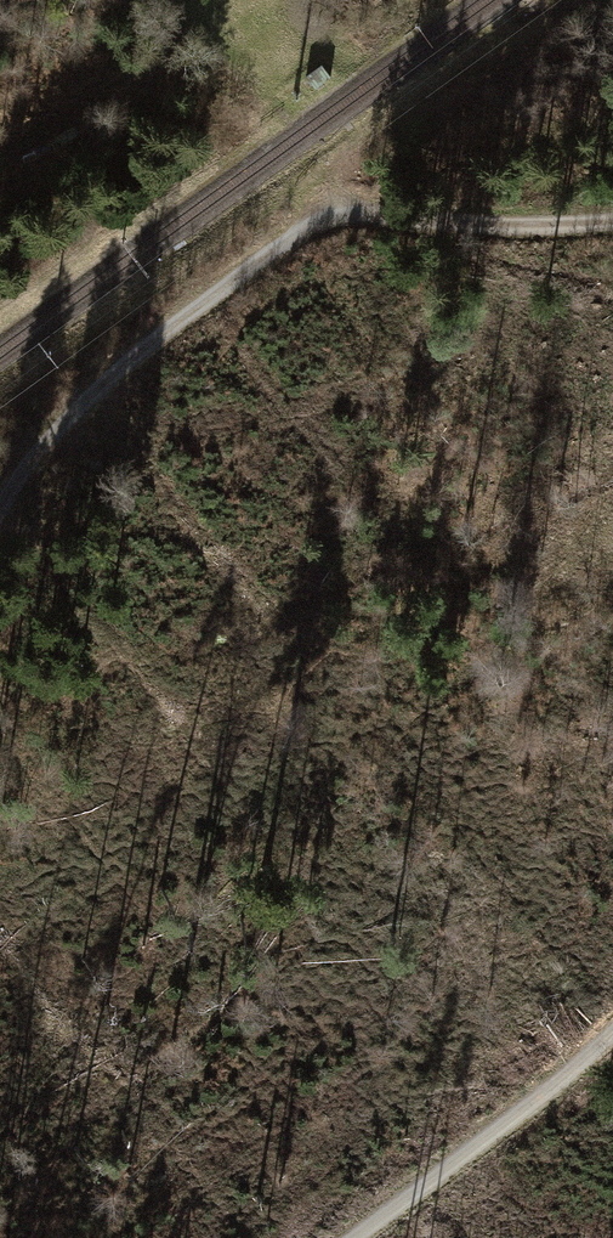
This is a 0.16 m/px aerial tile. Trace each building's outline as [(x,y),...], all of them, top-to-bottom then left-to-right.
[(331,77),(321,65),(305,77),(314,89),(331,77)]
